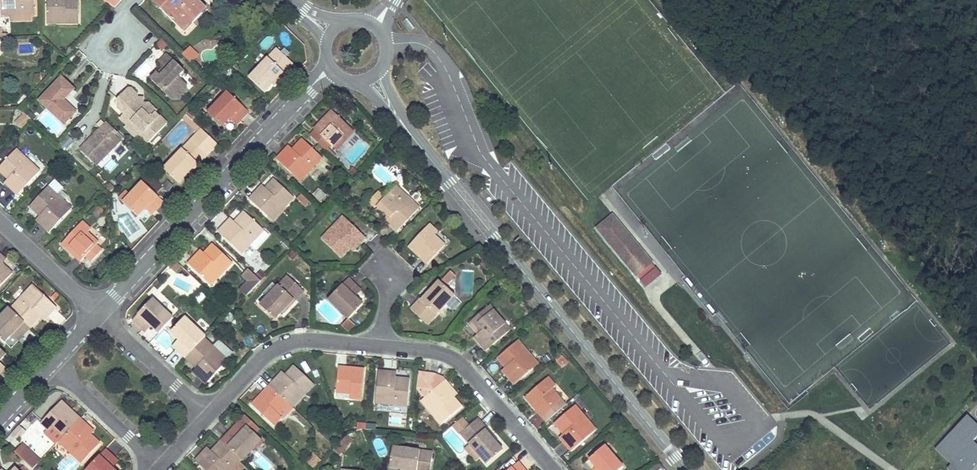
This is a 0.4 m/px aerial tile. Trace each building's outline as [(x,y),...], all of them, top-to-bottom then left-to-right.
[(2,15),(35,14),(35,0),(2,0),(2,15)] [(47,18),(66,18),(66,24),(79,24),(78,0),(47,0),(47,18)] [(153,1),(178,26),(186,18),(192,23),(203,13),(190,0),(154,0),(153,1)] [(197,0),(190,0),(203,13),(206,9),(197,0)] [(192,23),(186,18),(178,26),(184,32),(192,23)] [(163,51),(168,45),(160,40),(156,46),(163,51)] [(190,48),(186,52),(194,59),(198,56),(190,48)] [(294,64),(277,49),(249,78),(264,92),(272,84),(283,73),(284,74),(294,64)] [(186,52),(182,56),(190,64),(194,59),(186,52)] [(151,81),(171,100),(179,100),(186,92),(186,84),(180,79),(183,76),(183,71),(166,55),(158,63),(163,68),(165,70),(160,76),(157,74),(151,81)] [(157,74),(160,76),(165,70),(163,68),(157,74)] [(273,85),(284,74),(283,73),(272,84),(273,85)] [(39,101),(59,119),(64,114),(69,118),(75,112),(63,100),(73,89),(61,77),(39,101)] [(159,114),(148,103),(146,103),(137,104),(137,94),(131,88),(125,88),(115,98),(121,103),(116,108),(122,114),(121,115),(129,124),(131,122),(142,133),(140,134),(148,142),(166,124),(158,116),(159,114)] [(249,112),(228,92),(215,105),(218,107),(211,115),(223,126),(230,119),(233,116),(239,122),(249,112)] [(146,103),(137,94),(137,104),(146,103)] [(211,115),(218,107),(215,105),(208,112),(211,115)] [(196,111),(192,108),(186,114),(189,117),(190,118),(196,111)] [(323,127),(319,124),(314,129),(316,131),(325,139),(333,147),(343,136),(346,139),(354,131),(332,110),(321,122),(324,125),(323,127)] [(24,114),(16,122),(21,128),(30,119),(24,114)] [(64,124),(69,118),(64,114),(59,119),(64,124)] [(142,133),(131,122),(129,124),(121,115),(118,118),(126,126),(121,132),(132,143),(138,137),(146,144),(148,142),(140,134),(142,133)] [(236,125),(239,122),(233,116),(230,119),(236,125)] [(192,127),(195,124),(191,119),(190,118),(189,117),(185,121),(192,127)] [(120,140),(113,134),(116,131),(106,122),(97,130),(100,133),(92,141),(89,139),(79,149),(95,166),(120,140)] [(201,129),(163,169),(178,183),(186,175),(197,164),(198,165),(208,155),(199,147),(209,137),(201,129)] [(100,133),(97,130),(89,139),(92,141),(100,133)] [(325,139),(316,131),(311,137),(326,151),(328,149),(331,146),(325,139)] [(346,139),(343,136),(333,147),(336,150),(346,139)] [(217,144),(209,137),(199,147),(208,155),(217,144)] [(322,158),(303,139),(292,150),(294,152),(293,154),(287,148),(277,159),(300,181),(322,158)] [(10,177),(12,179),(6,185),(17,195),(40,171),(16,149),(0,166),(0,172),(8,180),(10,177)] [(336,157),(328,149),(326,151),(327,152),(334,159),(336,157)] [(187,176),(198,165),(197,164),(186,175),(187,176)] [(358,174),(353,168),(349,173),(355,178),(358,174)] [(144,180),(157,192),(162,187),(149,175),(144,180)] [(55,179),(48,186),(63,201),(67,196),(61,190),(63,187),(55,179)] [(265,188),(263,191),(260,188),(249,199),(268,217),(281,203),(285,207),(294,197),(274,179),(265,188)] [(164,202),(143,182),(131,195),(127,191),(119,199),(138,217),(145,209),(148,206),(154,212),(164,202)] [(40,217),(42,214),(44,216),(38,222),(49,232),(71,208),(63,201),(48,186),(29,207),(40,217)] [(385,197),(378,191),(368,202),(375,208),(377,206),(388,216),(390,214),(392,215),(386,221),(397,232),(419,208),(396,186),(385,197)] [(309,202),(301,194),(297,199),(304,206),(309,202)] [(272,221),(285,207),(281,203),(268,217),(272,221)] [(152,215),(154,212),(148,206),(145,209),(152,215)] [(244,212),(233,223),(236,225),(234,227),(228,221),(218,232),(241,254),(250,245),(256,250),(269,236),(263,231),(264,230),(244,212)] [(651,262),(612,215),(608,218),(648,264),(651,262)] [(343,216),(330,229),(334,233),(347,220),(343,216)] [(648,264),(608,218),(597,228),(636,274),(648,264)] [(334,233),(330,229),(321,239),(341,257),(349,248),(352,245),(355,249),(365,238),(347,220),(334,233)] [(91,229),(82,221),(61,244),(73,255),(76,251),(78,253),(75,256),(80,262),(86,255),(92,261),(101,251),(95,246),(98,242),(88,232),(91,229)] [(437,232),(429,224),(408,247),(420,257),(423,254),(425,256),(422,259),(427,264),(445,245),(434,235),(437,232)] [(203,253),(201,256),(197,253),(187,264),(206,282),(219,268),(223,272),(232,263),(212,244),(203,253)] [(0,265),(0,286),(12,274),(2,263),(0,265)] [(457,264),(447,275),(452,280),(462,269),(457,264)] [(223,272),(219,268),(206,282),(210,286),(223,272)] [(256,276),(248,268),(242,275),(249,281),(245,285),(252,291),(261,281),(256,276)] [(660,273),(655,268),(640,280),(646,286),(660,273)] [(265,276),(261,272),(256,276),(261,281),(265,276)] [(447,275),(441,282),(443,284),(446,286),(452,280),(447,275)] [(304,291),(287,276),(277,287),(266,298),(259,305),(274,320),(282,312),(293,299),(294,301),(304,291)] [(358,288),(348,278),(328,300),(341,312),(343,309),(351,317),(363,304),(355,297),(352,294),(358,288)] [(421,301),(420,299),(411,309),(427,325),(455,295),(446,286),(443,284),(441,282),(440,281),(432,289),(421,301)] [(277,287),(272,283),(262,294),(266,298),(277,287)] [(56,307),(33,285),(11,309),(30,327),(41,317),(38,314),(40,313),(46,318),(56,307)] [(252,291),(245,285),(240,291),(246,297),(252,291)] [(361,290),(358,288),(352,294),(355,297),(361,290)] [(432,289),(431,288),(420,299),(421,301),(432,289)] [(165,311),(152,299),(132,321),(142,330),(148,323),(151,326),(159,333),(170,321),(162,314),(165,311)] [(283,313),(294,301),(293,299),(282,312),(283,313)] [(510,330),(489,305),(468,323),(478,334),(481,332),(482,334),(476,339),(485,351),(510,330)] [(9,308),(0,317),(0,339),(4,343),(12,335),(14,332),(21,338),(30,327),(11,309),(9,308)] [(343,309),(341,312),(349,319),(351,317),(343,309)] [(165,311),(162,314),(170,321),(173,318),(165,311)] [(189,327),(192,324),(184,317),(182,320),(189,327)] [(205,337),(192,324),(189,327),(182,320),(171,332),(178,339),(181,342),(175,349),(185,358),(204,338),(204,337),(205,337)] [(148,323),(142,330),(145,333),(151,326),(148,323)] [(21,338),(14,332),(12,335),(18,341),(21,338)] [(37,351),(44,343),(32,332),(25,340),(37,351)] [(205,384),(227,360),(226,359),(212,346),(204,338),(185,358),(196,368),(198,366),(200,368),(194,374),(205,384)] [(175,349),(181,342),(178,339),(172,346),(175,349)] [(212,346),(226,359),(232,352),(218,339),(212,346)] [(508,370),(504,373),(514,384),(534,368),(522,354),(526,350),(518,340),(497,358),(505,367),(508,370)] [(538,364),(526,350),(522,354),(534,368),(538,364)] [(283,378),(279,374),(269,385),(288,403),(301,390),(305,394),(313,384),(294,366),(285,375),(283,378)] [(335,392),(350,394),(350,398),(361,400),(364,369),(348,367),(348,372),(345,372),(346,367),(338,366),(335,392)] [(392,380),(393,372),(378,370),(375,403),(407,406),(410,379),(395,378),(394,380),(392,380)] [(410,379),(411,371),(396,370),(395,372),(395,378),(410,379)] [(444,380),(442,378),(433,374),(418,372),(416,388),(425,398),(437,412),(433,415),(441,425),(462,408),(453,397),(451,394),(454,392),(445,380),(444,380)] [(555,386),(548,377),(525,397),(535,409),(539,406),(541,408),(537,411),(546,422),(565,405),(552,389),(555,386)] [(266,396),(262,393),(251,405),(273,426),(281,418),(278,414),(288,403),(269,385),(264,391),(267,394),(266,396)] [(305,394),(301,390),(288,403),(292,407),(305,394)] [(437,412),(425,398),(421,402),(433,415),(437,412)] [(72,412),(61,401),(40,423),(46,430),(48,431),(51,428),(62,438),(80,418),(74,413),(71,417),(69,415),(72,412)] [(564,434),(566,432),(568,434),(561,440),(571,451),(596,430),(575,406),(554,423),(564,434)] [(974,441),(976,438),(976,427),(966,417),(936,448),(952,464),(948,468),(950,469),(976,469),(976,443),(974,441)] [(91,429),(80,418),(62,438),(76,450),(72,454),(81,463),(100,443),(90,434),(87,432),(91,429)] [(486,429),(477,419),(460,433),(470,445),(479,456),(486,464),(502,451),(494,442),(484,431),(486,429)] [(146,429),(151,434),(156,429),(150,424),(146,429)] [(26,432),(19,425),(10,434),(17,440),(26,432)] [(237,437),(230,431),(221,441),(241,460),(242,461),(255,448),(252,445),(259,438),(247,426),(239,434),(237,437)] [(58,442),(62,438),(51,428),(48,431),(46,430),(44,432),(56,443),(58,442)] [(237,437),(239,434),(233,428),(230,431),(237,437)] [(496,441),(486,429),(484,431),(494,442),(496,441)] [(346,435),(335,447),(341,453),(352,441),(346,435)] [(62,438),(58,442),(72,454),(76,450),(62,438)] [(262,440),(259,438),(252,445),(255,448),(262,440)] [(221,441),(211,452),(213,454),(211,456),(205,450),(195,461),(204,469),(231,469),(238,462),(241,460),(221,441)] [(39,462),(21,445),(14,452),(32,469),(39,462)] [(479,456),(470,445),(465,449),(474,461),(479,456)] [(612,453),(605,445),(602,448),(608,456),(612,453)] [(341,453),(335,447),(332,450),(338,456),(341,453)] [(392,447),(389,467),(400,469),(408,469),(430,469),(432,453),(392,447)] [(602,448),(589,459),(596,467),(599,469),(619,469),(623,467),(612,453),(608,456),(602,448)] [(105,449),(86,469),(114,469),(112,468),(109,465),(115,459),(105,449)] [(118,461),(115,459),(109,465),(112,468),(118,461)] [(312,468),(317,462),(313,459),(309,464),(312,468)] [(518,462),(508,469),(524,469),(518,462)]
